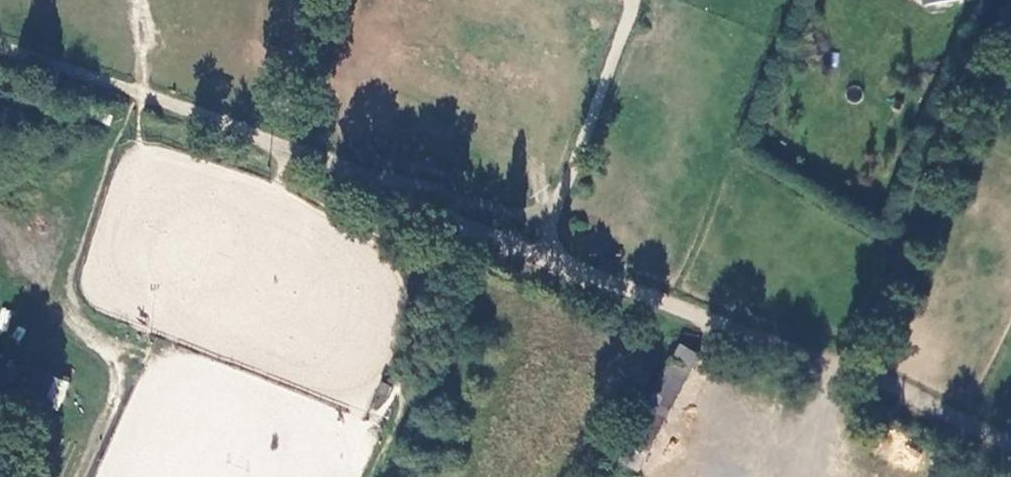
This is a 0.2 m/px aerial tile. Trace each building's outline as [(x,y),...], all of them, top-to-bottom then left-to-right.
[(688,355),(663,343),(608,460),(630,471),(688,355)] [(42,370),(30,401),(64,413),(75,383),(42,370)]
